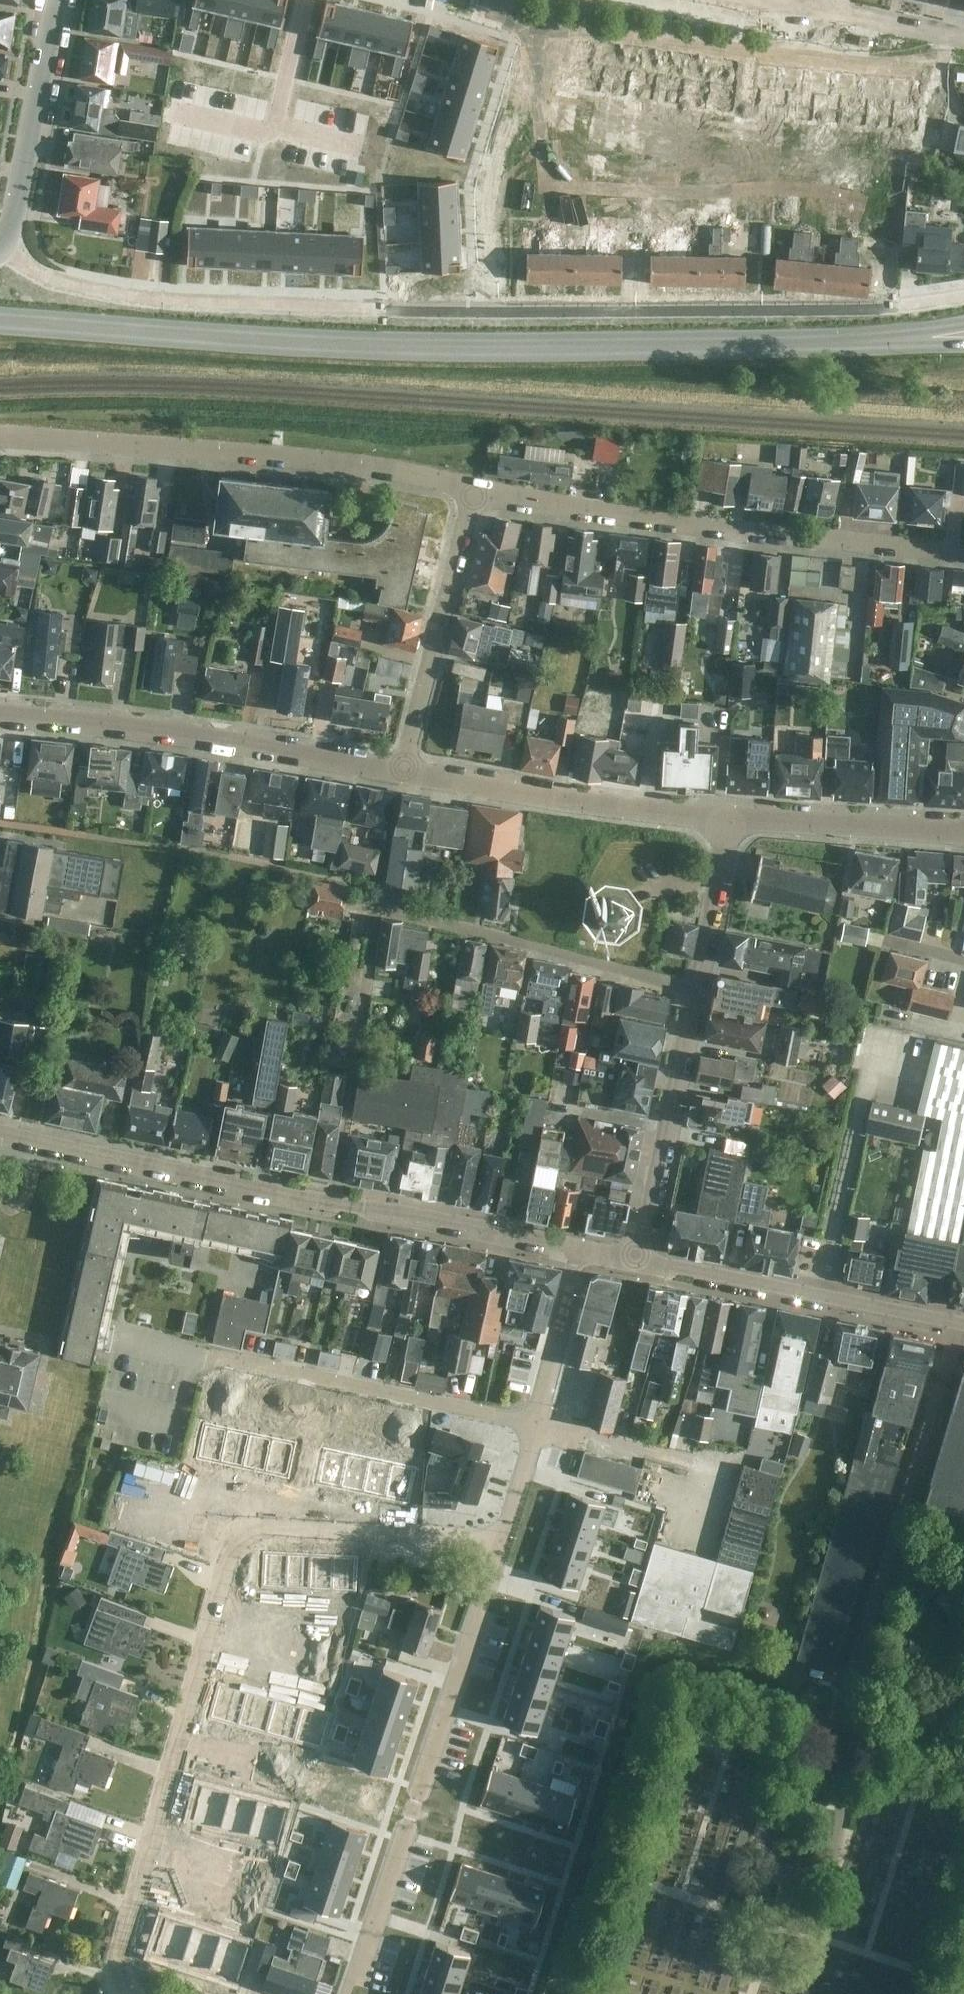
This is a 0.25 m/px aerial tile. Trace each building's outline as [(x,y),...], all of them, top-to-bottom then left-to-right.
[(138,13),(171,18),(173,0),(92,0),(87,31),(134,38),(138,13)] [(194,4),(216,10),(218,0),(195,0),(194,4)] [(216,10),(237,15),(240,0),(218,0),(216,10)] [(237,15),(258,19),(263,0),(240,0),(237,15)] [(258,19),(280,25),(286,0),(263,0),(258,19)] [(326,0),(318,34),(341,39),(348,5),(326,0)] [(348,5),(341,39),(362,44),(369,10),(348,5)] [(0,10),(0,47),(10,48),(15,12),(0,10)] [(369,10),(362,44),(383,49),(390,15),(369,10)] [(191,15),(188,27),(197,29),(200,17),(191,15)] [(390,15),(383,49),(405,54),(413,21),(390,15)] [(226,23),(223,35),(232,37),(235,25),(226,23)] [(235,25),(232,37),(240,39),(243,27),(235,25)] [(430,25),(427,33),(439,37),(441,28),(430,25)] [(191,52),(195,36),(183,33),(179,49),(191,52)] [(269,34),(267,45),(275,47),(278,36),(269,34)] [(462,35),(454,63),(488,73),(491,62),(493,63),(498,46),(462,35)] [(119,42),(86,37),(79,78),(113,83),(116,68),(126,70),(128,56),(152,59),(154,47),(119,41),(119,42)] [(316,44),(313,56),(321,58),(324,46),(316,44)] [(350,53),(348,64),(356,66),(359,55),(350,53)] [(359,55),(356,66),(365,68),(368,57),(359,55)] [(700,60),(688,61),(689,69),(701,69),(700,60)] [(664,62),(627,63),(628,94),(666,92),(664,62)] [(394,63),(391,75),(400,77),(402,65),(394,63)] [(454,63),(445,91),(481,102),(485,86),(484,86),(488,73),(454,63)] [(765,63),(763,98),(784,99),(787,65),(765,63)] [(787,65),(784,99),(807,101),(810,66),(787,65)] [(848,69),(846,103),(869,105),(871,71),(848,69)] [(871,71),(869,105),(890,107),(893,72),(871,71)] [(415,72),(413,81),(424,84),(427,76),(415,72)] [(893,72),(890,107),(912,108),(914,74),(893,72)] [(914,74),(912,108),(935,110),(937,75),(914,74)] [(413,81),(410,89),(422,93),(424,84),(413,81)] [(398,99),(401,85),(390,82),(387,96),(398,99)] [(155,140),(158,125),(120,119),(114,113),(115,108),(107,107),(110,89),(78,84),(72,127),(155,140)] [(702,90),(690,91),(690,100),(702,99),(702,90)] [(445,91),(436,119),(470,130),(474,117),(476,118),(481,102),(445,91)] [(666,92),(628,94),(630,122),(667,121),(666,92)] [(561,126),(576,127),(578,99),(563,98),(561,126)] [(718,106),(717,118),(726,118),(726,106),(718,106)] [(753,108),(752,120),(761,121),(762,109),(753,108)] [(762,109),(761,121),(770,121),(771,109),(762,109)] [(798,111),(797,123),(806,124),(806,112),(798,111)] [(159,115),(141,113),(140,122),(158,125),(159,115)] [(845,115),(844,127),(853,127),(854,115),(845,115)] [(881,117),(880,129),(889,130),(890,118),(881,117)] [(938,146),(963,153),(963,124),(944,117),(942,127),(938,146)] [(890,118),(889,130),(898,130),(898,118),(890,118)] [(436,119),(428,147),(463,158),(469,141),(467,140),(470,130),(436,119)] [(925,120),(924,132),(933,133),(934,121),(925,120)] [(667,121),(630,122),(631,152),(668,151),(667,121)] [(398,129),(395,137),(407,141),(409,132),(398,129)] [(133,151),(135,142),(78,133),(76,142),(69,141),(66,165),(117,174),(121,150),(133,151)] [(704,140),(692,141),(692,150),(704,149),(704,140)] [(364,173),(357,171),(354,184),(361,186),(364,173)] [(95,206),(99,179),(64,173),(58,213),(80,217),(79,228),(117,234),(121,210),(95,206)] [(907,178),(904,210),(925,212),(928,180),(907,178)] [(456,181),(419,183),(420,213),(457,211),(457,195),(455,195),(454,184),(456,184),(456,181)] [(212,182),(211,194),(220,194),(221,182),(212,182)] [(241,184),(240,196),(249,197),(250,185),(241,184)] [(250,185),(249,197),(257,197),(258,185),(250,185)] [(686,186),(685,195),(697,197),(698,189),(686,186)] [(298,188),(297,200),(306,201),(307,189),(298,188)] [(307,189),(306,201),(315,202),(316,190),(307,189)] [(565,189),(564,213),(576,214),(577,190),(565,189)] [(365,194),(364,205),(373,206),(374,194),(365,194)] [(732,199),(731,210),(740,211),(741,199),(732,198),(732,199)] [(741,199),(740,211),(749,211),(750,200),(741,199)] [(790,203),(789,214),(798,215),(799,203),(790,202),(790,203)] [(799,203),(798,215),(807,216),(807,204),(808,204),(799,203)] [(395,205),(383,206),(384,215),(396,214),(395,205)] [(620,205),(615,234),(651,240),(656,212),(620,205)] [(847,207),(847,218),(855,219),(856,207),(847,206),(847,207)] [(856,207),(855,219),(864,220),(865,208),(856,207)] [(963,270),(963,267),(963,245),(950,243),(951,228),(924,225),(925,212),(904,210),(900,247),(901,248),(902,245),(916,247),(914,267),(915,268),(915,267),(932,269),(931,272),(944,274),(944,271),(945,271),(946,268),(963,270)] [(457,211),(420,213),(422,242),(457,241),(456,228),(458,228),(457,211)] [(396,214),(384,215),(384,224),(396,223),(396,214)] [(152,220),(148,249),(164,251),(168,221),(152,220)] [(565,249),(565,223),(546,223),(546,249),(565,249)] [(188,228),(187,265),(204,266),(204,264),(217,264),(219,229),(188,228)] [(219,229),(217,264),(229,265),(229,267),(246,268),(247,231),(219,229)] [(247,231),(246,268),(262,269),(262,267),(274,267),(276,232),(247,231)] [(276,232),(274,267),(286,268),(286,270),(303,271),(305,234),(276,232)] [(305,234),(303,271),(319,272),(319,270),(332,270),(334,235),(305,234)] [(615,234),(609,263),(646,270),(651,240),(615,234)] [(334,235),(332,270),(344,271),(344,273),(362,274),(364,237),(334,235)] [(677,236),(675,244),(687,246),(689,238),(677,236)] [(710,238),(710,275),(740,275),(740,238),(710,238)] [(740,238),(740,275),(769,275),(769,238),(740,238)] [(769,238),(769,275),(798,275),(798,238),(769,238)] [(798,238),(798,275),(827,275),(827,238),(798,238)] [(827,238),(827,275),(855,275),(855,238),(827,238)] [(855,238),(855,275),(886,275),(886,238),(855,238)] [(457,241),(422,242),(423,272),(460,270),(459,252),(457,252),(457,241)] [(398,265),(386,265),(386,273),(398,273),(398,265)] [(671,265),(670,274),(682,276),(683,267),(671,265)] [(592,459),(616,463),(620,441),(596,437),(592,459)] [(828,514),(833,511),(840,478),(801,475),(797,474),(805,466),(807,446),(794,445),(793,464),(792,474),(784,509),(815,512),(815,513),(828,514)] [(844,479),(858,482),(866,453),(852,449),(844,479)] [(846,465),(847,453),(834,452),(833,464),(846,465)] [(518,477),(570,484),(573,465),(520,457),(500,455),(497,474),(518,477)] [(737,462),(701,459),(696,488),(714,491),(712,503),(733,505),(737,462)] [(874,469),(873,484),(856,482),(853,517),(895,520),(899,471),(874,469)] [(787,476),(750,473),(746,506),(781,510),(787,476)] [(154,525),(159,486),(154,486),(156,478),(137,475),(134,495),(129,494),(125,521),(138,523),(154,525)] [(83,524),(112,528),(118,488),(113,487),(114,479),(96,476),(93,495),(87,494),(83,524)] [(322,539),(323,536),(328,490),(221,477),(215,527),(247,530),(322,539)] [(24,518),(26,510),(48,514),(54,482),(33,479),(32,484),(0,478),(0,513),(24,518)] [(87,488),(71,485),(64,522),(79,525),(87,488)] [(910,486),(907,522),(942,525),(944,504),(949,504),(950,490),(910,486)] [(428,512),(429,511),(417,508),(418,503),(395,498),(394,499),(395,499),(391,514),(392,514),(390,519),(388,523),(386,526),(383,530),(380,533),(376,535),(372,538),(368,539),(364,540),(359,541),(355,540),(323,536),(322,539),(247,530),(243,559),(376,575),(375,585),(381,586),(378,600),(377,600),(377,601),(407,608),(407,606),(406,606),(427,512),(428,512)] [(31,520),(0,515),(0,538),(26,542),(24,550),(45,554),(52,526),(30,522),(31,520)] [(171,538),(204,542),(206,520),(174,517),(171,538)] [(466,585),(502,595),(508,571),(512,572),(518,546),(514,546),(518,532),(513,530),(515,522),(497,517),(492,536),(480,533),(466,585)] [(125,521),(120,564),(132,566),(138,523),(125,521)] [(527,530),(523,561),(518,560),(514,590),(536,592),(540,564),(551,566),(555,534),(550,533),(551,525),(534,523),(533,531),(527,530)] [(164,552),(167,530),(152,528),(149,550),(164,552)] [(591,539),(592,531),(575,529),(574,536),(568,536),(562,592),(600,597),(603,572),(592,570),(596,539),(591,539)] [(605,565),(645,570),(649,538),(609,533),(605,565)] [(100,534),(96,557),(115,560),(119,536),(100,534)] [(674,584),(680,542),(655,539),(648,591),(645,591),(643,610),(663,613),(664,608),(676,610),(679,584),(674,584)] [(168,566),(232,573),(234,551),(171,544),(168,566)] [(722,594),(726,562),(720,561),(721,555),(715,554),(716,547),(698,545),(692,590),(691,590),(688,614),(705,616),(705,613),(707,597),(708,593),(722,594)] [(2,562),(0,561),(0,589),(13,592),(15,583),(33,587),(39,554),(20,550),(18,560),(3,557),(2,562)] [(779,555),(754,552),(750,588),(775,591),(779,555)] [(789,582),(805,584),(819,586),(821,572),(807,571),(808,556),(792,554),(789,582)] [(55,575),(58,563),(46,560),(43,572),(55,575)] [(841,564),(839,588),(852,590),(855,566),(841,564)] [(884,571),(876,570),(874,597),(870,597),(867,622),(881,623),(883,598),(900,600),(903,565),(885,564),(884,571)] [(942,569),(916,567),(914,589),(910,589),(909,602),(919,603),(920,596),(939,598),(942,569)] [(954,570),(952,591),(963,593),(963,571),(954,570)] [(542,601),(559,603),(561,591),(557,591),(559,575),(546,573),(542,601)] [(646,575),(628,573),(624,599),(643,602),(646,575)] [(176,610),(196,614),(200,597),(180,594),(176,610)] [(787,597),(771,596),(768,623),(784,625),(787,597)] [(838,603),(788,597),(779,677),(829,683),(838,603)] [(362,618),(382,622),(385,604),(365,601),(362,618)] [(506,621),(510,607),(492,602),(488,617),(506,621)] [(283,674),(282,674),(276,709),(301,713),(309,664),(294,662),(303,608),(278,605),(271,658),(285,661),(283,674)] [(423,615),(392,607),(383,642),(413,650),(414,647),(417,645),(419,639),(417,636),(423,615)] [(63,613),(32,610),(24,674),(55,678),(57,654),(64,654),(67,631),(61,630),(63,613)] [(550,623),(551,614),(538,612),(537,622),(550,623)] [(495,626),(489,625),(458,617),(449,652),(480,660),(486,661),(492,638),(508,643),(509,641),(520,644),(524,631),(513,628),(513,629),(496,625),(495,626)] [(553,618),(551,630),(569,633),(571,621),(553,618)] [(715,649),(731,651),(735,620),(719,618),(715,649)] [(145,626),(91,619),(83,681),(112,685),(115,661),(120,661),(122,647),(126,647),(143,649),(145,626)] [(660,660),(681,663),(686,622),(665,619),(660,660)] [(908,668),(912,624),(897,622),(893,667),(908,668)] [(262,664),(266,638),(265,638),(268,626),(254,623),(252,636),(247,661),(262,664)] [(10,677),(15,644),(21,645),(24,629),(0,624),(0,675),(10,677)] [(332,638),(354,644),(357,629),(335,624),(332,638)] [(942,625),(937,641),(939,642),(963,650),(963,632),(942,625)] [(541,647),(544,635),(528,631),(524,643),(541,647)] [(194,672),(197,656),(181,654),(183,639),(151,634),(149,649),(143,685),(149,686),(148,689),(170,692),(173,669),(194,672)] [(507,664),(525,668),(529,652),(511,648),(507,664)] [(341,682),(347,657),(327,653),(322,677),(341,682)] [(380,672),(403,677),(406,659),(384,654),(380,672)] [(461,675),(474,678),(481,680),(484,667),(454,659),(451,672),(461,675)] [(753,667),(733,665),(731,697),(751,699),(753,667)] [(909,685),(941,690),(946,676),(912,665),(909,685)] [(201,697),(244,704),(249,673),(206,667),(201,697)] [(869,683),(870,667),(862,667),(861,682),(869,683)] [(612,685),(624,681),(621,669),(608,672),(612,685)] [(474,678),(461,675),(457,702),(463,703),(455,749),(464,750),(465,746),(479,748),(485,706),(470,703),(474,678)] [(358,723),(362,698),(350,696),(351,687),(336,685),(330,718),(358,723)] [(963,708),(963,701),(930,691),(882,686),(878,730),(880,730),(878,759),(875,799),(915,802),(918,762),(924,762),(926,735),(954,737),(963,708)] [(374,700),(362,698),(358,723),(385,727),(391,694),(375,691),(374,700)] [(629,693),(627,708),(639,710),(641,694),(629,693)] [(501,708),(485,706),(479,748),(492,751),(492,754),(501,756),(506,721),(520,723),(524,699),(503,696),(501,708)] [(576,715),(579,698),(567,696),(563,713),(576,715)] [(681,709),(681,717),(689,717),(689,710),(681,709)] [(689,710),(689,717),(698,718),(698,710),(689,710)] [(574,719),(557,716),(553,740),(525,735),(519,768),(554,774),(560,741),(570,743),(574,719)] [(658,739),(655,785),(714,789),(717,743),(697,742),(698,723),(680,721),(679,741),(658,739)] [(581,734),(573,777),(601,782),(601,778),(607,748),(616,749),(618,741),(581,734)] [(774,793),(819,796),(821,756),(822,735),(796,734),(794,754),(777,753),(774,793)] [(834,766),(832,796),(870,799),(872,761),(849,759),(850,735),(826,734),(824,766),(834,766)] [(769,739),(730,736),(730,742),(729,742),(729,754),(728,754),(726,790),(766,793),(769,739)] [(74,742),(32,738),(28,776),(34,777),(32,793),(60,796),(62,780),(70,781),(74,742)] [(947,741),(945,769),(926,767),(924,803),(963,805),(963,742),(947,741)] [(76,782),(73,813),(85,814),(87,795),(98,796),(99,786),(106,787),(110,787),(125,789),(130,749),(115,748),(115,747),(92,744),(89,765),(88,783),(76,782)] [(607,748),(601,778),(638,785),(644,754),(616,749),(607,748)] [(128,773),(126,791),(140,793),(152,795),(154,783),(182,787),(185,788),(185,787),(189,756),(146,750),(143,773),(142,775),(128,773)] [(201,829),(203,816),(197,815),(198,812),(216,815),(217,809),(238,814),(245,773),(217,769),(218,761),(198,758),(188,820),(183,820),(179,844),(202,847),(205,830),(201,829)] [(297,775),(254,767),(249,799),(265,802),(263,815),(287,819),(289,806),(292,806),(297,775)] [(336,850),(343,832),(351,784),(307,776),(301,812),(317,815),(311,846),(336,850)] [(395,791),(357,784),(351,820),(389,826),(395,791)] [(425,828),(429,803),(430,796),(402,792),(397,822),(395,822),(393,831),(386,881),(416,889),(417,886),(420,862),(422,847),(409,845),(412,826),(425,828)] [(462,847),(467,809),(429,803),(423,841),(462,847)] [(467,809),(462,847),(460,858),(488,862),(486,872),(487,872),(481,913),(508,917),(513,870),(523,870),(524,850),(517,849),(522,811),(468,803),(467,809)] [(14,819),(16,806),(6,805),(5,818),(14,819)] [(288,825),(267,822),(262,855),(283,859),(288,825)] [(43,910),(60,912),(62,897),(78,900),(80,891),(99,894),(118,897),(124,859),(8,839),(2,867),(0,866),(0,909),(41,917),(43,910)] [(379,849),(347,842),(343,841),(339,865),(374,872),(379,849)] [(898,857),(856,849),(848,890),(891,897),(898,857)] [(950,853),(916,850),(915,856),(908,856),(907,872),(900,872),(898,901),(924,903),(926,881),(948,882),(950,853)] [(755,877),(750,899),(769,904),(771,898),(820,910),(832,902),(835,888),(829,877),(779,865),(781,859),(778,858),(761,854),(755,877)] [(954,854),(951,883),(963,885),(963,855),(954,854)] [(426,887),(429,863),(420,862),(417,886),(426,887)] [(324,915),(343,918),(350,886),(312,880),(306,910),(324,914),(324,915)] [(608,928),(617,928),(629,919),(631,906),(627,898),(621,892),(606,890),(592,900),(591,914),(601,927),(608,928)] [(852,917),(855,900),(842,898),(840,915),(852,917)] [(920,907),(896,902),(888,933),(920,941),(926,916),(918,914),(920,907)] [(49,917),(47,928),(88,934),(90,923),(49,917)] [(426,978),(430,952),(420,950),(421,943),(412,941),(415,928),(401,926),(402,920),(382,917),(375,965),(394,968),(395,961),(407,963),(403,986),(424,990),(426,978)] [(13,934),(16,921),(0,918),(0,932),(13,934)] [(692,955),(694,942),(696,934),(698,925),(674,920),(673,923),(665,921),(660,948),(668,950),(692,955)] [(869,927),(844,922),(840,939),(865,944),(869,927)] [(48,929),(22,924),(18,946),(35,949),(37,942),(45,943),(48,929)] [(822,990),(830,952),(804,946),(725,930),(719,961),(777,973),(776,981),(796,985),(822,990)] [(479,980),(486,942),(464,938),(449,1015),(463,1017),(470,978),(479,980)] [(526,950),(491,943),(479,1003),(493,1006),(497,984),(519,988),(526,950)] [(953,993),(920,985),(926,961),(890,952),(883,980),(912,987),(907,1008),(947,1018),(953,993)] [(339,982),(356,984),(360,962),(343,959),(339,982)] [(541,1013),(540,1019),(558,1023),(562,1002),(563,1002),(567,984),(565,983),(569,965),(533,959),(530,977),(529,977),(525,995),(544,999),(541,1013)] [(34,986),(36,973),(26,971),(24,984),(34,986)] [(571,971),(563,1016),(561,1023),(560,1022),(556,1046),(573,1049),(577,1026),(575,1025),(576,1018),(586,1020),(594,976),(571,971)] [(795,989),(774,984),(720,974),(718,975),(716,977),(716,979),(718,980),(716,991),(713,991),(710,1007),(723,1010),(757,1016),(761,998),(771,1000),(792,1004),(795,989)] [(615,986),(598,982),(592,1011),(609,1015),(615,986)] [(614,1010),(665,1020),(669,997),(643,992),(643,988),(619,983),(614,1010)] [(520,1010),(515,1038),(516,1038),(536,1042),(540,1019),(541,1013),(522,1009),(520,1009),(520,1010)] [(743,1017),(710,1010),(704,1039),(760,1050),(766,1021),(766,1020),(744,1016),(743,1017)] [(612,1051),(657,1060),(664,1024),(619,1015),(612,1051)] [(266,1103),(274,1097),(288,1021),(266,1017),(252,1100),(266,1103)] [(9,1111),(19,1066),(16,1065),(17,1059),(21,1060),(27,1023),(0,1019),(0,1109),(9,1111)] [(773,1060),(795,1064),(802,1029),(780,1024),(773,1060)] [(229,1061),(239,1037),(224,1030),(214,1055),(229,1061)] [(139,1049),(136,1065),(154,1069),(158,1053),(162,1035),(143,1031),(139,1049)] [(436,1037),(420,1034),(416,1058),(432,1061),(436,1037)] [(960,1239),(963,1215),(963,1047),(949,1043),(931,1113),(944,1117),(938,1150),(924,1147),(908,1229),(960,1239)] [(618,1073),(612,1105),(646,1112),(656,1064),(627,1058),(628,1055),(600,1049),(597,1069),(618,1073)] [(570,1065),(583,1067),(585,1052),(573,1050),(570,1065)] [(586,1054),(584,1062),(596,1064),(597,1056),(586,1054)] [(701,1054),(696,1080),(730,1086),(732,1075),(752,1079),(756,1060),(735,1056),(735,1059),(720,1056),(719,1058),(701,1054)] [(121,1099),(127,1071),(66,1058),(61,1085),(54,1084),(46,1119),(95,1130),(102,1095),(121,1099)] [(359,1071),(352,1117),(354,1117),(421,1128),(419,1140),(404,1137),(402,1148),(400,1161),(396,1160),(391,1189),(413,1194),(435,1198),(445,1151),(455,1153),(457,1142),(470,1145),(475,1125),(460,1122),(468,1072),(412,1063),(410,1080),(359,1071)] [(129,1104),(123,1135),(164,1143),(170,1113),(172,1106),(156,1102),(158,1092),(150,1090),(154,1069),(136,1065),(131,1086),(134,1087),(130,1104),(129,1104)] [(326,1070),(321,1101),(339,1104),(343,1073),(326,1070)] [(847,1087),(833,1072),(821,1083),(834,1098),(847,1087)] [(222,1117),(229,1082),(217,1079),(212,1102),(209,1102),(207,1114),(176,1108),(174,1119),(168,1144),(205,1152),(211,1126),(210,1126),(213,1115),(222,1117)] [(305,1169),(315,1120),(291,1115),(296,1087),(280,1083),(265,1160),(269,1166),(280,1168),(284,1164),(305,1169)] [(739,1097),(753,1100),(772,1104),(776,1086),(762,1083),(761,1088),(742,1084),(739,1097)] [(531,1085),(529,1093),(546,1096),(547,1087),(531,1085)] [(753,1100),(739,1097),(727,1095),(726,1101),(697,1095),(695,1104),(691,1104),(688,1119),(690,1123),(722,1130),(724,1120),(736,1122),(737,1120),(749,1122),(753,1100)] [(519,1145),(537,1149),(547,1100),(529,1096),(519,1145)] [(899,1105),(874,1099),(867,1131),(919,1142),(926,1111),(899,1105)] [(237,1158),(249,1103),(237,1100),(236,1105),(226,1103),(215,1154),(237,1158)] [(317,1118),(319,1119),(309,1173),(330,1177),(342,1105),(339,1104),(321,1101),(319,1101),(317,1118)] [(256,1163),(265,1121),(267,1111),(254,1109),(255,1104),(249,1103),(237,1158),(237,1159),(256,1163)] [(604,1176),(632,1182),(643,1128),(579,1116),(569,1169),(604,1176)] [(555,1174),(557,1165),(563,1135),(564,1128),(543,1124),(524,1216),(546,1220),(556,1174),(555,1174)] [(397,1142),(349,1133),(341,1179),(389,1189),(397,1142)] [(563,1135),(557,1165),(568,1167),(574,1138),(563,1135)] [(742,1179),(749,1144),(732,1141),(730,1151),(712,1147),(698,1214),(675,1209),(667,1250),(719,1260),(728,1216),(735,1217),(742,1179)] [(455,1153),(446,1200),(468,1204),(480,1146),(470,1145),(457,1142),(455,1153)] [(514,1177),(502,1174),(495,1210),(506,1212),(519,1215),(526,1180),(526,1179),(532,1152),(519,1149),(514,1177)] [(495,1210),(502,1174),(506,1156),(483,1152),(473,1205),(495,1210)] [(572,1225),(579,1189),(582,1172),(558,1167),(548,1220),(572,1225)] [(600,1176),(584,1173),(581,1187),(597,1190),(600,1176)] [(161,1191),(94,1176),(53,1353),(88,1363),(121,1218),(284,1252),(292,1220),(181,1195),(170,1193),(161,1191)] [(799,1232),(767,1226),(770,1208),(763,1207),(767,1184),(742,1179),(735,1217),(734,1220),(749,1224),(741,1264),(791,1274),(799,1233),(799,1232)] [(630,1190),(610,1186),(608,1196),(585,1191),(580,1212),(587,1213),(584,1227),(601,1230),(602,1227),(617,1230),(621,1218),(623,1217),(630,1190)] [(871,1217),(849,1212),(845,1233),(853,1235),(851,1244),(850,1252),(860,1255),(863,1238),(867,1238),(871,1217)] [(799,1232),(799,1233),(813,1236),(817,1216),(803,1213),(799,1232)] [(299,1280),(311,1231),(290,1226),(281,1266),(292,1268),(290,1278),(299,1280)] [(952,1289),(956,1268),(961,1241),(909,1230),(905,1247),(901,1246),(898,1264),(894,1263),(887,1293),(904,1296),(904,1295),(916,1297),(928,1300),(931,1285),(936,1286),(952,1289)] [(333,1237),(311,1231),(299,1280),(309,1282),(311,1272),(324,1275),(333,1237)] [(405,1285),(414,1238),(387,1233),(373,1297),(373,1301),(379,1302),(384,1303),(388,1282),(405,1285)] [(189,1262),(193,1243),(193,1240),(173,1236),(169,1257),(189,1262)] [(344,1290),(355,1242),(333,1237),(324,1275),(336,1278),(334,1288),(344,1290)] [(415,1238),(414,1238),(405,1285),(401,1311),(400,1311),(394,1335),(404,1338),(411,1314),(412,1314),(418,1276),(434,1279),(440,1242),(415,1238)] [(962,1241),(961,1241),(956,1268),(957,1269),(950,1303),(963,1306),(963,1242),(962,1241)] [(368,1286),(377,1247),(355,1242),(344,1290),(353,1292),(355,1282),(368,1286)] [(500,1319),(505,1292),(493,1290),(495,1279),(481,1276),(485,1252),(444,1244),(434,1294),(428,1324),(438,1326),(441,1313),(449,1314),(452,1297),(466,1300),(459,1334),(446,1332),(439,1366),(468,1371),(474,1337),(495,1342),(498,1331),(500,1319)] [(885,1260),(860,1255),(850,1252),(844,1279),(879,1287),(885,1260)] [(535,1270),(537,1264),(509,1259),(504,1282),(508,1283),(505,1292),(500,1319),(506,1321),(509,1309),(514,1310),(515,1305),(523,1307),(533,1269),(535,1270)] [(552,1266),(537,1264),(535,1270),(533,1269),(523,1307),(515,1305),(514,1310),(509,1309),(506,1321),(500,1319),(498,1331),(521,1337),(524,1324),(542,1329),(557,1276),(552,1266)] [(274,1284),(277,1273),(262,1270),(259,1281),(274,1284)] [(621,1278),(597,1274),(589,1277),(568,1362),(588,1367),(597,1334),(605,1336),(621,1278)] [(654,1326),(658,1326),(667,1286),(649,1283),(641,1321),(628,1371),(633,1372),(634,1368),(643,1369),(654,1326)] [(658,1326),(656,1333),(657,1333),(667,1335),(664,1351),(662,1360),(665,1360),(664,1364),(669,1365),(685,1290),(667,1286),(658,1326)] [(669,1366),(681,1368),(687,1339),(696,1341),(705,1294),(685,1290),(669,1365),(669,1366)] [(270,1303),(223,1292),(212,1341),(241,1348),(246,1326),(264,1330),(270,1303)] [(697,1387),(695,1398),(711,1401),(713,1391),(715,1383),(731,1299),(727,1298),(708,1294),(698,1344),(706,1345),(697,1387)] [(764,1306),(731,1299),(715,1383),(729,1386),(725,1408),(754,1414),(762,1373),(750,1371),(764,1306)] [(792,1311),(778,1308),(771,1339),(773,1340),(759,1405),(760,1405),(756,1423),(789,1431),(793,1412),(796,1413),(810,1348),(812,1348),(819,1317),(796,1312),(796,1315),(791,1314),(792,1311)] [(814,1351),(814,1353),(813,1359),(804,1395),(805,1396),(826,1401),(830,1401),(835,1379),(844,1381),(848,1363),(875,1369),(882,1330),(837,1320),(832,1355),(814,1351)] [(385,1362),(392,1335),(365,1328),(358,1354),(385,1362)] [(842,1499),(842,1501),(851,1503),(881,1511),(882,1511),(931,1341),(913,1337),(891,1331),(871,1411),(866,1409),(842,1499)] [(405,1358),(419,1361),(424,1338),(409,1335),(405,1358)] [(283,1356),(286,1342),(276,1340),(273,1354),(283,1356)] [(7,1417),(10,1403),(27,1407),(41,1351),(0,1341),(0,1415),(7,1417)] [(297,1345),(286,1342),(283,1356),(294,1359),(297,1345)] [(328,1366),(331,1352),(320,1350),(317,1364),(328,1366)] [(342,1355),(331,1352),(328,1366),(339,1369),(342,1355)] [(681,1368),(669,1366),(659,1395),(675,1399),(681,1368)] [(924,1499),(963,1511),(963,1369),(924,1499)] [(415,1386),(444,1392),(447,1376),(418,1370),(415,1386)] [(599,1371),(585,1422),(612,1430),(618,1407),(626,1378),(599,1371)] [(662,1383),(649,1379),(639,1415),(652,1419),(662,1383)] [(229,1382),(226,1393),(234,1395),(236,1383),(229,1382)] [(236,1383),(234,1395),(241,1396),(243,1385),(236,1383)] [(262,1416),(263,1391),(251,1391),(250,1415),(262,1416)] [(274,1391),(272,1403),(279,1405),(282,1393),(274,1391)] [(282,1393),(279,1405),(286,1406),(289,1394),(282,1393)] [(349,1407),(346,1419),(354,1420),(356,1409),(349,1407)] [(356,1409),(354,1420),(361,1422),(363,1410),(356,1409)] [(364,1435),(378,1436),(381,1413),(367,1412),(364,1435)] [(712,1416),(698,1413),(693,1437),(707,1440),(712,1416)] [(395,1417),(392,1429),(400,1430),(402,1419),(395,1417)] [(402,1419),(400,1430),(407,1432),(409,1420),(402,1419)] [(203,1424),(196,1459),(219,1464),(226,1428),(203,1424)] [(226,1428),(219,1464),(242,1468),(249,1433),(226,1428)] [(423,1490),(422,1505),(455,1508),(459,1496),(476,1502),(489,1463),(477,1459),(482,1444),(436,1428),(429,1449),(460,1460),(450,1492),(423,1490)] [(788,1452),(804,1457),(811,1437),(795,1432),(788,1452)] [(249,1433),(242,1468),(265,1473),(272,1438),(249,1433)] [(272,1438),(265,1473),(288,1478),(295,1443),(272,1438)] [(324,1449),(316,1484),(339,1489),(347,1454),(324,1449)] [(588,1478),(595,1454),(583,1451),(576,1475),(588,1478)] [(347,1454),(339,1489),(362,1494),(370,1459),(347,1454)] [(606,1457),(595,1454),(588,1478),(599,1482),(606,1457)] [(760,1470),(780,1475),(784,1462),(763,1456),(760,1470)] [(611,1485),(618,1461),(606,1457),(599,1482),(611,1485)] [(370,1459),(362,1494),(385,1499),(393,1463),(370,1459)] [(629,1464),(618,1461),(611,1485),(621,1489),(629,1464)] [(393,1463),(385,1499),(408,1503),(416,1468),(393,1463)] [(629,1464),(621,1489),(633,1492),(636,1484),(639,1473),(641,1468),(629,1464)] [(732,1648),(781,1475),(780,1475),(760,1470),(743,1465),(716,1559),(654,1541),(630,1620),(732,1648)] [(157,1531),(189,1542),(205,1491),(157,1476),(145,1511),(162,1517),(157,1531)] [(570,1493),(561,1521),(596,1532),(605,1504),(570,1493)] [(615,1494),(611,1504),(621,1507),(624,1497),(615,1494)] [(840,1498),(796,1657),(808,1661),(832,1669),(833,1669),(881,1511),(851,1503),(842,1501),(842,1499),(840,1498)] [(657,1532),(662,1511),(643,1506),(638,1528),(657,1532)] [(73,1520),(64,1546),(74,1550),(80,1534),(105,1543),(108,1533),(73,1520)] [(561,1521),(552,1549),(587,1561),(596,1532),(561,1521)] [(129,1589),(132,1580),(164,1592),(174,1564),(153,1556),(157,1544),(147,1541),(148,1541),(110,1529),(105,1542),(121,1547),(108,1582),(129,1589)] [(635,1537),(633,1545),(645,1549),(647,1541),(635,1537)] [(627,1546),(623,1557),(630,1560),(634,1548),(627,1546)] [(640,1563),(644,1551),(634,1548),(630,1560),(640,1563)] [(552,1549),(543,1578),(578,1589),(587,1561),(552,1549)] [(263,1552),(262,1588),(285,1589),(287,1553),(263,1552)] [(287,1553),(285,1589),(308,1591),(310,1555),(287,1553)] [(310,1555),(308,1591),(332,1592),(334,1556),(310,1555)] [(334,1556),(332,1592),(355,1593),(357,1557),(334,1556)] [(70,1579),(74,1569),(65,1565),(61,1576),(70,1579)] [(633,1567),(630,1574),(642,1578),(644,1570),(633,1567)] [(630,1574),(628,1582),(640,1586),(642,1578),(630,1574)] [(64,1596),(74,1609),(86,1601),(76,1587),(64,1596)] [(628,1617),(636,1592),(628,1589),(620,1615),(628,1617)] [(363,1607),(386,1615),(391,1600),(367,1593),(363,1607)] [(141,1655),(151,1627),(120,1616),(124,1605),(101,1596),(97,1607),(84,1641),(125,1657),(128,1651),(141,1655)] [(394,1608),(391,1616),(434,1631),(441,1609),(409,1598),(403,1600),(400,1610),(394,1608)] [(540,1605),(533,1628),(567,1639),(575,1616),(540,1605)] [(372,1631),(378,1614),(362,1609),(357,1626),(372,1631)] [(616,1619),(586,1609),(582,1620),(612,1630),(616,1619)] [(434,1631),(391,1616),(388,1626),(407,1631),(403,1646),(426,1653),(434,1631)] [(275,1625),(271,1637),(279,1639),(282,1627),(275,1625)] [(282,1627),(279,1639),(287,1641),(290,1629),(282,1627)] [(533,1628),(525,1651),(559,1662),(567,1639),(533,1628)] [(611,1656),(617,1638),(589,1628),(583,1646),(611,1656)] [(254,1638),(250,1650),(258,1652),(261,1640),(254,1638)] [(322,1638),(319,1650),(327,1652),(330,1640),(322,1638)] [(261,1640),(258,1652),(266,1654),(269,1642),(261,1640)] [(330,1640),(327,1652),(334,1654),(338,1642),(330,1640)] [(53,1665),(58,1651),(46,1647),(41,1660),(53,1665)] [(525,1651),(518,1675),(551,1686),(559,1662),(525,1651)] [(624,1651),(622,1658),(633,1662),(636,1654),(624,1651)] [(309,1653),(306,1665),(314,1667),(317,1655),(309,1653)] [(317,1655),(314,1667),(321,1669),(325,1658),(317,1655)] [(622,1658),(619,1666),(631,1669),(633,1662),(622,1658)] [(128,1724),(138,1695),(119,1688),(124,1675),(82,1659),(77,1673),(83,1675),(76,1695),(88,1700),(80,1721),(102,1730),(106,1721),(116,1724),(117,1720),(128,1724)] [(383,1669),(375,1692),(409,1703),(417,1680),(383,1669)] [(518,1675),(509,1698),(544,1709),(551,1686),(518,1675)] [(350,1676),(348,1683),(359,1687),(362,1680),(350,1676)] [(609,1679),(606,1686),(618,1690),(620,1683),(609,1679)] [(348,1683),(345,1691),(357,1695),(359,1687),(348,1683)] [(218,1684),(208,1719),(237,1727),(247,1691),(218,1684)] [(247,1691),(237,1727),(265,1735),(275,1699),(247,1691)] [(375,1692),(367,1715),(401,1727),(409,1703),(375,1692)] [(509,1698),(502,1721),(536,1732),(544,1709),(509,1698)] [(275,1699),(265,1735),(294,1743),(303,1707),(275,1699)] [(303,1707),(294,1743),(322,1750),(332,1715),(303,1707)] [(367,1715),(360,1739),(393,1750),(401,1727),(367,1715)] [(105,1787),(115,1759),(85,1748),(89,1735),(41,1717),(35,1734),(64,1744),(49,1784),(72,1793),(77,1781),(90,1786),(92,1782),(105,1787)] [(598,1717),(595,1725),(607,1729),(609,1721),(598,1717)] [(337,1722),(335,1730),(346,1734),(349,1726),(337,1722)] [(595,1725),(593,1732),(604,1736),(607,1729),(595,1725)] [(335,1730),(332,1738),(344,1741),(346,1734),(335,1730)] [(332,1754),(331,1755),(386,1773),(393,1750),(360,1739),(352,1761),(332,1754)] [(501,1739),(480,1803),(508,1812),(519,1777),(493,1769),(502,1740),(501,1739)] [(581,1757),(585,1745),(566,1739),(562,1751),(581,1757)] [(523,1742),(519,1754),(527,1756),(531,1745),(523,1742)] [(531,1745),(527,1756),(535,1759),(538,1747),(531,1745)] [(556,1759),(552,1771),(559,1773),(563,1761),(556,1759)] [(519,1777),(508,1812),(536,1821),(548,1786),(519,1777)] [(200,1785),(191,1821),(219,1829),(229,1793),(200,1785)] [(548,1786),(536,1821),(564,1831),(576,1796),(548,1786)] [(91,1855),(102,1827),(65,1814),(69,1803),(25,1787),(19,1804),(54,1817),(46,1838),(33,1834),(29,1847),(56,1857),(59,1849),(77,1856),(79,1851),(91,1855)] [(229,1793),(219,1829),(248,1836),(258,1800),(229,1793)] [(258,1800),(248,1836),(277,1844),(286,1808),(258,1800)] [(331,1821),(322,1848),(357,1860),(366,1831),(302,1810),(302,1811),(331,1821)] [(2,1844),(18,1850),(24,1834),(8,1827),(2,1844)] [(292,1830),(290,1837),(301,1841),(304,1834),(292,1830)] [(322,1848),(313,1876),(348,1888),(357,1860),(322,1848)] [(15,1887),(26,1858),(6,1851),(0,1868),(0,1882),(15,1887)] [(204,1857),(201,1869),(209,1871),(212,1859),(204,1857)] [(289,1859),(286,1866),(298,1870),(300,1863),(289,1859)] [(461,1863),(440,1927),(441,1927),(450,1898),(478,1907),(489,1872),(461,1863)] [(232,1865),(229,1876),(237,1878),(240,1867),(232,1865)] [(286,1866),(284,1874),(295,1878),(298,1870),(286,1866)] [(240,1867),(237,1878),(244,1880),(247,1869),(240,1867)] [(42,1889),(36,1907),(29,1926),(42,1931),(49,1912),(69,1919),(79,1890),(30,1872),(26,1883),(42,1889)] [(489,1872),(478,1907),(506,1916),(517,1881),(489,1872)] [(200,1875),(197,1887),(205,1889),(208,1877),(200,1875)] [(313,1876),(303,1904),(338,1916),(348,1888),(313,1876)] [(517,1881),(506,1916),(534,1925),(546,1890),(517,1881)] [(227,1882),(224,1894),(232,1896),(235,1884),(227,1882)] [(235,1884),(232,1896),(240,1898),(243,1886),(235,1884)] [(299,1916),(303,1904),(294,1901),(290,1913),(299,1916)] [(164,1917),(153,1952),(181,1961),(192,1926),(164,1917)] [(192,1926),(181,1961),(209,1971),(221,1936),(192,1926)] [(463,1926),(460,1938),(467,1940),(471,1928),(463,1926)] [(301,1951),(302,1947),(307,1932),(294,1927),(287,1947),(292,1949),(288,1960),(274,1956),(263,1987),(283,1993),(286,1993),(301,1951)] [(471,1928),(467,1940),(475,1942),(479,1931),(471,1928)] [(329,1939),(307,1932),(302,1947),(323,1954),(329,1939)] [(500,1932),(497,1943),(504,1946),(508,1934),(500,1932)] [(22,1953),(26,1942),(7,1935),(3,1947),(10,1949),(7,1959),(16,1963),(10,1980),(42,1992),(53,1964),(22,1953)] [(221,1936),(209,1971),(237,1980),(249,1945),(221,1936)] [(247,1965),(268,1972),(277,1945),(256,1937),(247,1965)] [(436,1941),(428,1965),(462,1975),(470,1952),(436,1941)] [(286,1993),(312,1993),(323,1958),(301,1951),(286,1993)] [(421,1988),(439,1993),(456,1993),(462,1975),(428,1965),(421,1988)] [(514,1993),(518,1993),(527,1993),(528,1989),(517,1985),(514,1993)]
